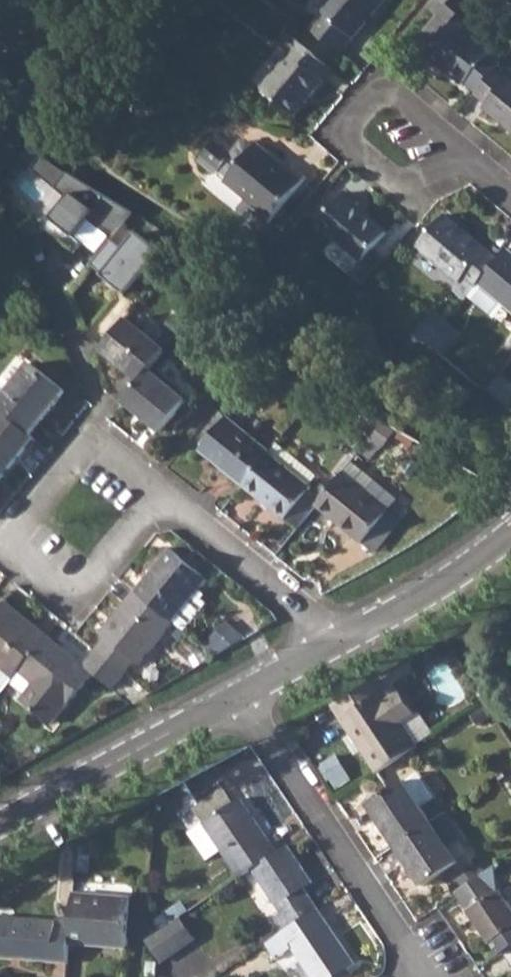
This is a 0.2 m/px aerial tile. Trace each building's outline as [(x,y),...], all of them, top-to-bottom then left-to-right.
[(311,28),(339,53),(384,0),(328,0),(321,9),(324,12),(311,28)] [(456,19),(431,48),(428,52),(464,84),(466,82),(477,92),(498,68),(503,62),(491,51),(492,50),(456,19)] [(290,54),(261,87),(294,114),(324,80),(321,77),(329,67),(295,37),(284,48),(290,54)] [(476,94),(487,103),(484,108),(510,130),(510,78),(498,68),(477,92),(476,94)] [(220,136),(200,159),(217,172),(220,169),(229,176),(226,180),(258,206),(254,211),(268,222),(306,176),(293,165),(289,169),(257,142),(255,145),(248,140),(243,141),(235,150),(220,136)] [(67,173),(56,188),(69,198),(44,228),(74,253),(83,243),(75,236),(90,219),(114,235),(132,213),(67,173)] [(366,214),(356,206),(359,203),(360,202),(346,191),(319,223),(363,261),(387,232),(366,214)] [(465,276),(479,283),(499,259),(446,214),(418,247),(460,283),(465,276)] [(110,240),(89,265),(125,294),(158,255),(136,237),(124,252),(110,240)] [(479,283),(510,311),(510,251),(508,249),(499,259),(479,283)] [(101,349),(140,382),(150,369),(166,350),(127,318),(101,349)] [(0,401),(0,408),(3,409),(32,433),(67,389),(32,362),(0,401)] [(140,382),(125,400),(162,430),(187,400),(150,369),(140,382)] [(0,413),(0,479),(1,479),(36,438),(32,433),(3,409),(0,413)] [(201,449),(244,485),(272,451),(229,416),(201,449)] [(272,451),(244,485),(286,520),(312,487),(310,485),(318,476),(278,443),(272,451)] [(353,461),(317,506),(362,543),(390,511),(399,499),(353,461)] [(170,548),(136,590),(174,622),(186,631),(209,603),(204,599),(207,595),(201,589),(209,580),(170,548)] [(106,638),(97,649),(125,672),(135,661),(140,665),(174,622),(136,590),(101,634),(106,638)] [(112,591),(98,614),(110,622),(124,599),(112,591)] [(13,678),(20,671),(48,635),(6,600),(0,607),(0,667),(13,678)] [(230,623),(210,641),(221,652),(240,634),(230,623)] [(48,635),(20,671),(65,708),(94,672),(48,635)] [(403,664),(382,675),(389,687),(409,675),(403,664)] [(389,687),(382,675),(335,702),(342,714),(382,691),(389,687)] [(382,691),(342,714),(377,770),(416,744),(402,721),(415,712),(400,690),(386,698),(382,691)] [(368,802),(394,843),(429,819),(420,804),(434,795),(418,769),(403,778),(368,802)] [(236,799),(206,819),(190,831),(206,856),(220,847),(239,875),(252,866),(277,850),(241,796),(236,799)] [(429,819),(394,843),(422,883),(457,860),(429,819)] [(277,850),(252,866),(280,910),(275,915),(284,929),(316,908),(303,887),(313,880),(288,843),(277,850)] [(504,949),(510,945),(510,902),(501,887),(499,863),(487,872),(459,890),(471,908),(469,908),(491,940),(496,937),(504,949)] [(71,926),(70,941),(127,946),(132,896),(75,890),(71,926)] [(265,942),(275,956),(292,946),(314,976),(331,976),(354,962),(316,908),(284,929),(265,942)] [(68,960),(70,941),(71,926),(57,924),(57,919),(0,915),(0,955),(68,960)] [(168,922),(146,937),(161,959),(183,944),(168,922)]
